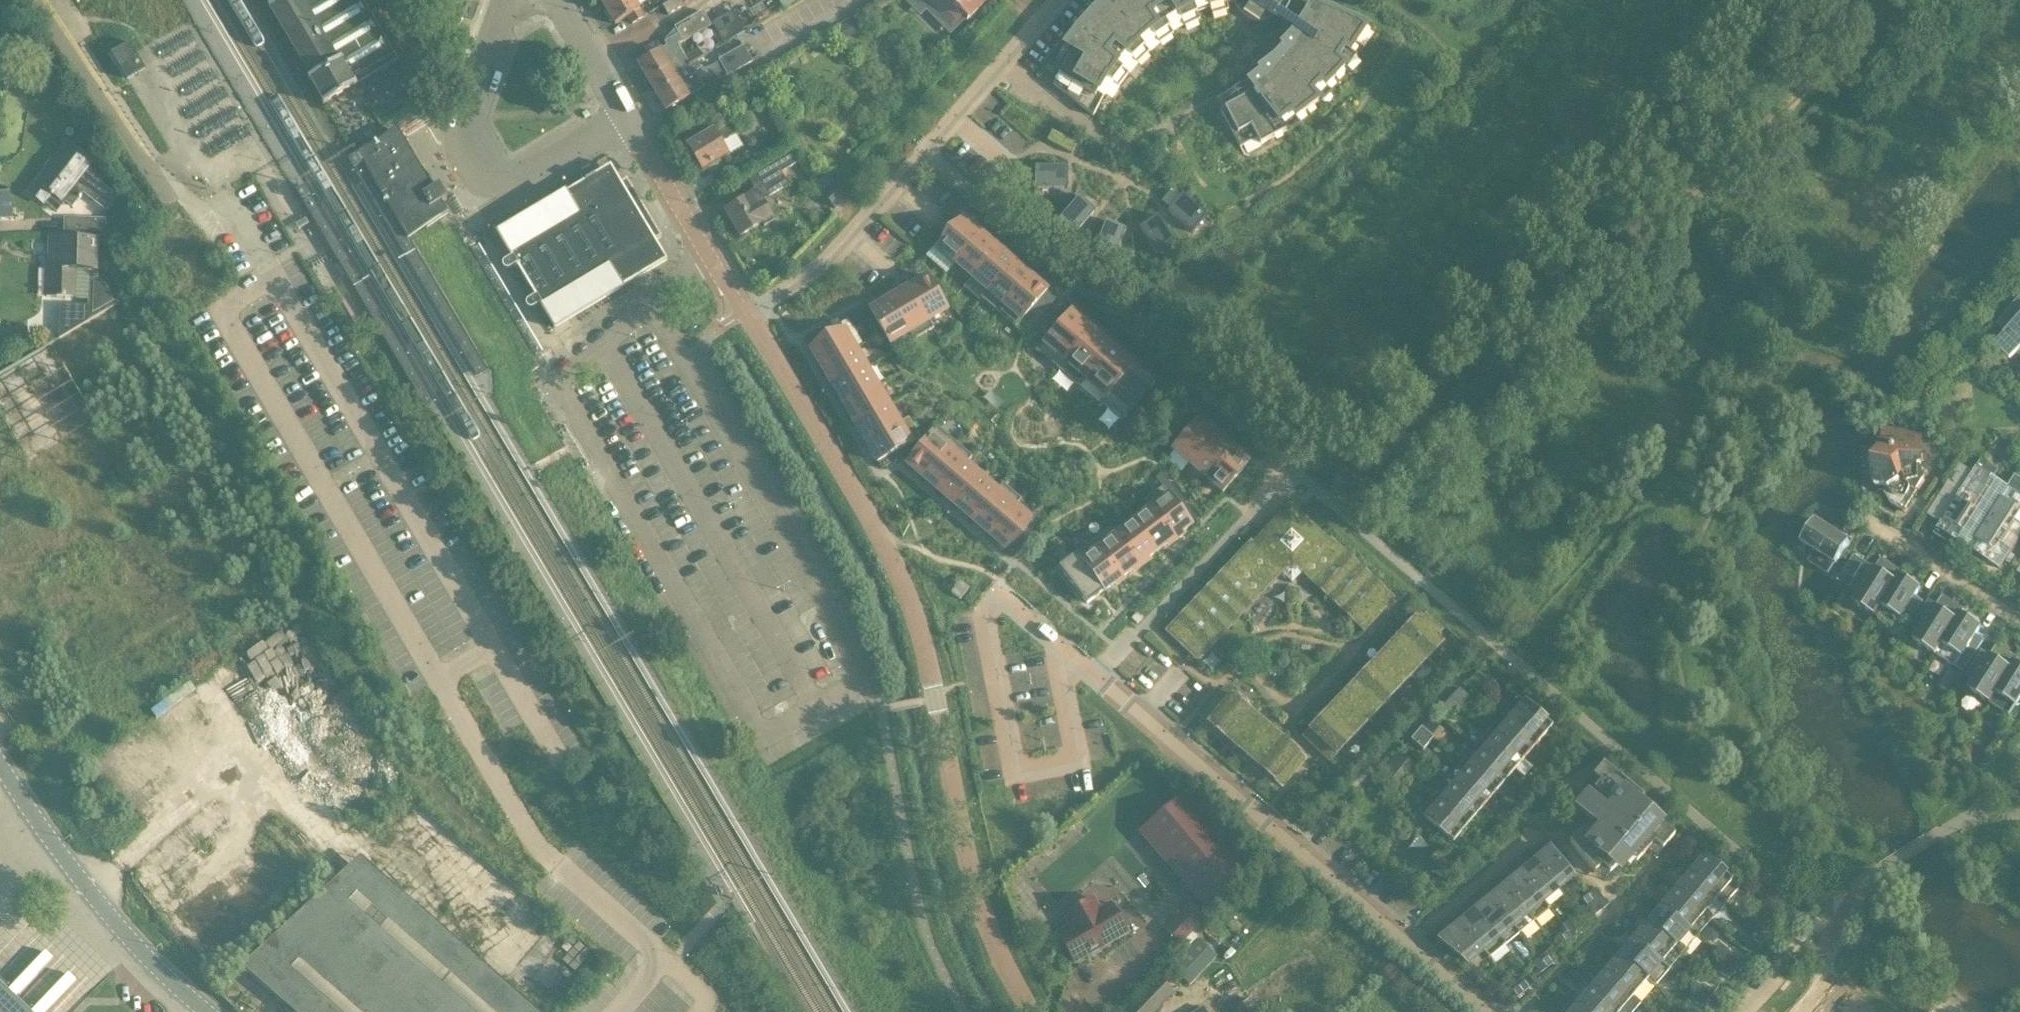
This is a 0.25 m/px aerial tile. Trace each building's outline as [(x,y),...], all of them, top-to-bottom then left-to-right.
[(217,0),(192,0),(288,186),(307,176),(217,0)] [(268,6),(311,77),(308,79),(310,83),(311,83),(322,102),(324,106),(399,62),(362,0),(265,0),(268,6)] [(601,1),(608,12),(606,13),(612,23),(614,22),(616,25),(628,18),(632,24),(644,18),(640,11),(633,0),(602,0),(601,1)] [(668,15),(684,6),(685,5),(683,1),(682,0),(673,0),(662,6),(668,15)] [(784,9),(800,0),(779,0),(784,9)] [(951,25),(964,12),(967,15),(965,17),(966,18),(984,0),(926,0),(951,25)] [(1112,8),(1109,5),(1095,18),(1098,20),(1085,36),(1081,34),(1069,49),(1072,51),(1053,84),(1094,117),(1106,94),(1100,91),(1106,79),(1116,85),(1119,87),(1129,73),(1118,64),(1126,54),(1136,61),(1135,61),(1138,63),(1150,52),(1140,41),(1150,32),(1158,41),(1160,43),(1174,34),(1166,21),(1178,14),(1184,24),(1185,27),(1201,20),(1195,6),(1207,1),(1212,12),(1213,15),(1229,10),(1228,3),(1238,1),(1237,0),(1240,0),(1121,0),(1112,8)] [(1246,8),(1247,19),(1250,20),(1249,25),(1248,24),(1247,25),(1250,26),(1253,27),(1257,27),(1259,27),(1264,27),(1268,26),(1271,25),(1274,23),(1277,22),(1279,21),(1281,18),(1285,15),(1287,12),(1288,11),(1289,9),(1290,6),(1290,5),(1291,3),(1291,1),(1291,0),(1244,0),(1246,8)] [(1244,97),(1220,110),(1241,148),(1248,144),(1257,139),(1261,144),(1267,141),(1288,130),(1281,121),(1291,113),(1295,119),(1305,112),(1320,101),(1311,93),(1320,83),(1325,88),(1333,79),(1334,79),(1346,66),(1337,59),(1344,48),(1350,52),(1354,46),(1365,31),(1365,30),(1367,27),(1360,24),(1312,2),(1306,14),(1313,19),(1293,48),(1294,49),(1270,74),(1271,75),(1243,96),(1244,97)] [(652,86),(696,61),(703,57),(699,50),(685,57),(678,45),(684,42),(711,26),(703,11),(675,27),(676,29),(664,41),(665,42),(667,46),(638,63),(652,86)] [(733,11),(712,23),(723,44),(745,31),(733,11)] [(752,41),(718,60),(728,75),(722,79),(728,89),(791,53),(779,34),(764,43),(762,40),(754,45),(752,41)] [(129,44),(113,54),(128,79),(144,69),(134,52),(129,44)] [(701,69),(696,61),(652,86),(667,111),(689,98),(689,97),(704,88),(695,72),(701,69)] [(741,113),(687,146),(695,159),(695,162),(698,167),(700,167),(702,170),(742,145),(735,133),(748,125),(741,113)] [(397,131),(347,160),(359,180),(361,182),(399,247),(448,217),(441,204),(447,201),(445,197),(439,187),(433,191),(404,142),(397,131)] [(49,169),(31,193),(44,204),(53,193),(62,201),(64,198),(73,205),(83,192),(107,212),(119,196),(100,181),(105,174),(92,163),(92,162),(68,144),(54,162),(52,161),(47,168),(49,169)] [(738,203),(726,210),(741,236),(762,223),(764,226),(774,221),(762,201),(788,185),(781,173),(798,162),(792,152),(748,178),(754,189),(736,199),(738,203)] [(611,166),(498,233),(554,328),(667,261),(655,240),(661,237),(627,179),(621,183),(611,166)] [(1068,167),(1035,167),(1035,189),(1068,189),(1068,167)] [(837,182),(823,193),(836,208),(849,196),(837,182)] [(0,190),(0,218),(14,217),(12,190),(0,190)] [(1182,195),(1168,211),(1192,233),(1207,216),(1182,195)] [(1079,196),(1058,221),(1074,236),(1096,211),(1079,196)] [(1158,216),(1139,228),(1156,255),(1175,243),(1158,216)] [(64,217),(64,236),(99,238),(106,238),(106,219),(64,217)] [(980,234),(963,219),(938,248),(955,263),(980,234)] [(1106,221),(1094,251),(1114,259),(1126,229),(1106,221)] [(955,263),(972,277),(997,248),(980,234),(955,263)] [(48,255),(48,297),(72,298),(77,298),(78,265),(89,265),(88,305),(88,321),(120,301),(99,270),(99,238),(64,236),(64,237),(49,237),(49,255),(48,255)] [(972,277),(987,290),(988,291),(1014,262),(997,248),(972,277)] [(987,290),(981,298),(999,313),(1030,277),(1014,262),(988,291),(987,290)] [(909,288),(929,321),(929,320),(947,309),(928,276),(909,288)] [(1030,277),(999,313),(1016,328),(1022,320),(1027,315),(1032,309),(1037,303),(1042,297),(1047,291),(1030,277)] [(352,288),(370,317),(382,309),(364,281),(352,288)] [(890,299),(914,340),(934,329),(929,320),(929,321),(909,288),(890,299)] [(1047,291),(1042,297),(1051,305),(1056,299),(1047,291)] [(1042,297),(1037,303),(1046,310),(1051,305),(1042,297)] [(870,310),(870,311),(874,318),(894,352),(914,340),(890,299),(870,310)] [(1998,324),(2006,332),(1994,344),(2010,360),(2017,353),(2019,357),(2019,301),(1998,324)] [(1046,310),(1037,303),(1032,309),(1041,316),(1046,310)] [(1071,312),(1062,304),(1057,310),(1066,317),(1071,312)] [(60,305),(60,339),(88,321),(88,305),(60,305)] [(874,318),(870,311),(870,310),(868,307),(861,311),(868,321),(874,318)] [(1041,316),(1032,309),(1027,315),(1036,322),(1041,316)] [(1057,310),(1052,316),(1061,323),(1066,317),(1057,310)] [(855,315),(861,325),(868,321),(861,311),(855,315)] [(1050,335),(1043,343),(1065,362),(1092,330),(1071,312),(1066,317),(1061,323),(1056,329),(1050,335)] [(854,329),(861,325),(855,315),(848,319),(854,329)] [(1036,322),(1027,315),(1022,320),(1031,328),(1036,322)] [(1052,316),(1047,322),(1056,329),(1061,323),(1052,316)] [(844,330),(838,319),(831,323),(837,333),(844,330)] [(1047,322),(1042,327),(1050,335),(1056,329),(1047,322)] [(825,327),(831,337),(837,333),(831,323),(825,327)] [(824,341),(831,337),(825,327),(818,331),(824,341)] [(844,330),(837,333),(831,337),(824,341),(817,345),(811,349),(811,350),(822,368),(855,349),(844,330)] [(1065,362),(1085,380),(1113,348),(1092,330),(1065,362)] [(817,345),(824,341),(818,331),(811,335),(817,345)] [(811,350),(811,349),(817,345),(811,335),(805,339),(811,350)] [(1105,397),(1106,397),(1133,366),(1113,348),(1085,380),(1105,397)] [(866,367),(855,349),(822,368),(833,387),(866,367)] [(1106,397),(1105,397),(1100,403),(1122,422),(1155,384),(1133,366),(1106,397)] [(844,406),(877,386),(866,367),(833,387),(844,406)] [(856,425),(889,405),(877,386),(844,406),(856,425)] [(900,424),(889,405),(856,425),(867,444),(900,424)] [(1196,422),(1187,414),(1182,420),(1191,427),(1196,422)] [(1189,464),(1214,435),(1197,420),(1196,422),(1191,427),(1186,433),(1181,439),(1176,445),(1172,450),(1189,464)] [(1182,420),(1177,426),(1186,433),(1191,427),(1182,420)] [(888,457),(898,451),(911,443),(900,424),(867,444),(878,462),(878,463),(888,457)] [(1177,426),(1172,432),(1181,439),(1186,433),(1177,426)] [(938,427),(906,463),(924,478),(955,442),(938,427)] [(1925,476),(1924,476),(1921,465),(1920,451),(1915,450),(1917,438),(1903,436),(1903,431),(1899,430),(1898,435),(1884,433),(1883,440),(1877,439),(1873,446),(1873,466),(1872,467),(1876,487),(1883,487),(1883,492),(1891,504),(1903,511),(1911,498),(1917,489),(1924,479),(1925,477),(1925,476)] [(1172,432),(1167,437),(1176,445),(1181,439),(1172,432)] [(1205,478),(1230,449),(1214,435),(1189,464),(1205,478)] [(955,442),(924,478),(940,493),(966,464),(972,457),(955,442)] [(1205,478),(1222,493),(1247,463),(1230,449),(1205,478)] [(898,451),(888,457),(892,463),(902,457),(898,451)] [(888,457),(878,463),(878,462),(882,469),(892,463),(888,457)] [(1941,523),(1934,534),(1951,545),(1955,540),(1968,548),(1969,549),(1989,518),(2009,487),(2008,487),(1994,478),(1999,470),(1988,463),(1988,462),(1982,458),(1973,472),(1957,498),(1941,523)] [(981,477),(966,464),(940,493),(956,506),(981,477)] [(1944,489),(1927,515),(1941,523),(1957,498),(1973,472),(1960,464),(1944,489)] [(1162,474),(1155,478),(1162,488),(1169,483),(1162,474)] [(1989,518),(2019,538),(2019,478),(2016,475),(2015,475),(2008,487),(2009,487),(1989,518)] [(981,477),(956,506),(972,520),(997,491),(996,490),(981,477)] [(996,490),(997,491),(972,520),(990,535),(1015,506),(1021,499),(1003,483),(996,490)] [(1169,483),(1162,488),(1168,495),(1170,497),(1176,492),(1169,483)] [(1176,492),(1170,497),(1177,506),(1183,501),(1176,492)] [(1170,497),(1168,495),(1150,509),(1173,538),(1191,525),(1191,524),(1184,515),(1177,506),(1170,497)] [(1183,501),(1177,506),(1184,515),(1190,511),(1183,501)] [(1031,520),(1015,506),(990,535),(1006,549),(1011,544),(1016,538),(1021,532),(1026,526),(1031,520)] [(1150,509),(1133,522),(1156,552),(1173,538),(1150,509)] [(1190,511),(1184,515),(1191,524),(1197,520),(1190,511)] [(1251,542),(1169,629),(1201,658),(1282,573),(1292,583),(1302,572),(1364,630),(1394,599),(1331,540),(1329,542),(1298,512),(1283,512),(1253,544),(1251,542)] [(1989,518),(1969,549),(1968,548),(1965,554),(1982,565),(1986,560),(2000,569),(2019,538),(1989,518)] [(1026,526),(1035,534),(1040,528),(1031,520),(1026,526)] [(1802,542),(1816,551),(1809,562),(1828,575),(1835,564),(1836,565),(1850,543),(1815,521),(1802,542)] [(1133,522),(1116,535),(1139,565),(1156,552),(1133,522)] [(1021,532),(1030,540),(1035,534),(1026,526),(1021,532)] [(1021,532),(1016,538),(1025,545),(1030,540),(1021,532)] [(1116,535),(1099,548),(1121,578),(1139,565),(1116,535)] [(1020,551),(1025,545),(1016,538),(1011,544),(1020,551)] [(1006,549),(1015,557),(1020,551),(1011,544),(1006,549)] [(1081,561),(1104,591),(1121,578),(1099,548),(1081,561)] [(1081,561),(1076,555),(1059,568),(1086,605),(1104,591),(1081,561)] [(1855,579),(1865,562),(1854,555),(1844,572),(1855,579)] [(1865,562),(1855,579),(1850,587),(1860,593),(1853,603),(1874,616),(1896,581),(1895,581),(1875,568),(1865,562)] [(1899,574),(1895,581),(1896,581),(1874,616),(1895,629),(1908,609),(1915,614),(1924,601),(1916,595),(1921,588),(1899,574)] [(961,581),(952,592),(961,600),(970,589),(961,581)] [(1935,654),(1963,610),(1942,597),(1938,604),(1929,599),(1912,627),(1920,632),(1914,641),(1935,654)] [(1963,610),(1935,654),(1955,668),(1956,666),(1964,672),(1985,639),(1977,634),(1982,626),(1962,614),(1964,610),(1963,610)] [(1415,619),(1399,636),(1425,661),(1442,644),(1436,638),(1441,632),(1425,617),(1420,623),(1415,619)] [(1399,636),(1383,653),(1409,678),(1425,661),(1399,636)] [(1989,703),(2017,659),(1997,645),(1991,655),(1982,650),(1966,675),(1974,680),(1968,690),(1989,703)] [(1383,653),(1367,670),(1393,694),(1409,678),(1383,653)] [(2017,659),(1989,703),(2010,716),(2019,700),(2019,665),(2016,663),(2019,659),(2017,659)] [(1484,664),(1469,681),(1478,689),(1493,672),(1484,664)] [(1393,694),(1367,670),(1352,686),(1377,711),(1393,694)] [(1352,686),(1336,703),(1362,727),(1377,711),(1352,686)] [(1451,698),(1460,705),(1460,706),(1469,697),(1459,689),(1451,698)] [(1225,690),(1202,717),(1282,786),(1305,758),(1249,710),(1254,704),(1237,690),(1232,696),(1225,690)] [(1460,705),(1451,698),(1451,697),(1442,708),(1450,715),(1460,705)] [(1517,697),(1503,714),(1537,744),(1552,726),(1541,717),(1544,714),(1534,706),(1532,709),(1517,697)] [(1362,727),(1336,703),(1320,719),(1346,743),(1362,727)] [(1503,714),(1489,730),(1523,760),(1537,744),(1503,714)] [(1346,743),(1320,719),(1304,736),(1330,760),(1346,743)] [(1430,720),(1422,729),(1434,740),(1442,730),(1430,720)] [(1470,737),(1477,742),(1488,729),(1481,723),(1470,737)] [(1421,729),(1410,741),(1423,752),(1433,739),(1421,729)] [(1523,760),(1489,730),(1475,747),(1509,776),(1515,770),(1524,778),(1532,768),(1523,760)] [(1475,747),(1460,763),(1495,793),(1509,776),(1475,747)] [(1400,752),(1392,761),(1404,771),(1412,762),(1400,752)] [(1404,771),(1392,761),(1384,770),(1397,781),(1404,771)] [(1460,763),(1446,779),(1481,809),(1495,793),(1460,763)] [(1590,825),(1569,842),(1594,873),(1602,867),(1605,869),(1609,873),(1615,868),(1616,868),(1629,856),(1631,858),(1636,862),(1642,856),(1654,844),(1657,846),(1662,850),(1667,843),(1674,836),(1664,828),(1659,824),(1659,823),(1638,805),(1643,799),(1603,764),(1598,769),(1598,770),(1593,776),(1598,780),(1597,780),(1600,782),(1578,808),(1595,822),(1604,811),(1596,805),(1602,798),(1620,813),(1615,820),(1597,834),(1590,825)] [(1446,779),(1432,796),(1467,826),(1481,809),(1446,779)] [(1185,793),(1140,831),(1204,906),(1249,868),(1185,793)] [(1467,826),(1432,796),(1418,813),(1452,843),(1467,826)] [(1537,860),(1535,861),(1537,864),(1559,891),(1575,879),(1550,849),(1541,856),(1540,857),(1537,860)] [(1690,874),(1725,904),(1740,887),(1725,875),(1728,872),(1718,863),(1715,866),(1697,851),(1688,861),(1696,868),(1690,874)] [(242,967),(294,1011),(538,1011),(361,857),(242,967)] [(1522,872),(1520,874),(1522,876),(1542,901),(1544,904),(1545,903),(1559,891),(1537,864),(1535,861),(1525,869),(1522,872)] [(1507,884),(1505,886),(1507,888),(1527,913),(1534,921),(1549,909),(1544,904),(1542,901),(1522,876),(1520,874),(1510,882),(1507,884)] [(1690,874),(1676,891),(1711,921),(1725,904),(1690,874)] [(1492,896),(1490,898),(1492,901),(1495,904),(1513,926),(1519,933),(1520,932),(1533,922),(1534,921),(1527,913),(1507,888),(1505,886),(1504,886),(1495,894),(1492,896)] [(1588,895),(1601,911),(1608,905),(1595,889),(1588,895)] [(1711,921),(1676,891),(1662,907),(1697,937),(1711,921)] [(1601,911),(1588,895),(1581,900),(1594,916),(1601,911)] [(1071,927),(1058,934),(1074,962),(1091,953),(1091,952),(1089,953),(1087,949),(1094,945),(1096,949),(1094,949),(1095,951),(1127,932),(1117,914),(1105,921),(1092,898),(1064,915),(1071,927)] [(1477,908),(1475,910),(1477,913),(1504,946),(1519,933),(1513,926),(1495,904),(1492,901),(1490,898),(1480,906),(1477,908)] [(1190,903),(1165,929),(1181,944),(1205,918),(1190,903)] [(1662,907),(1649,923),(1648,923),(1683,953),(1697,937),(1662,907)] [(1463,921),(1460,922),(1463,925),(1465,928),(1489,958),(1504,946),(1477,913),(1475,910),(1465,918),(1463,921)] [(1648,923),(1649,923),(1641,916),(1632,927),(1639,933),(1634,940),(1669,970),(1683,953),(1648,923)] [(1445,935),(1440,940),(1443,941),(1446,945),(1465,962),(1467,964),(1469,966),(1484,953),(1489,958),(1465,928),(1463,925),(1460,922),(1445,935)] [(1572,925),(1566,930),(1573,940),(1579,935),(1572,925)] [(1756,931),(1765,939),(1770,933),(1761,925),(1756,931)] [(1573,940),(1566,930),(1559,935),(1567,945),(1573,940)] [(1765,939),(1756,931),(1751,938),(1760,945),(1765,939)] [(1196,937),(1170,966),(1189,984),(1215,955),(1196,937)] [(1634,940),(1620,956),(1647,980),(1646,980),(1654,987),(1669,970),(1634,940)] [(1545,953),(1539,958),(1547,968),(1553,963),(1545,953)] [(1620,956),(1606,973),(1633,996),(1646,980),(1647,980),(1620,956)] [(1731,956),(1726,963),(1735,970),(1741,964),(1731,956)] [(1547,968),(1539,958),(1533,964),(1541,973),(1547,968)] [(1735,970),(1726,963),(1718,972),(1728,980),(1735,970)] [(1606,973),(1598,966),(1590,976),(1598,982),(1592,989),(1618,1011),(1619,1011),(1632,1011),(1641,1002),(1633,996),(1606,973)] [(1128,1010),(1130,1011),(1155,1011),(1174,992),(1170,988),(1178,981),(1166,970),(1159,977),(1128,1010)] [(1522,978),(1516,983),(1523,993),(1529,988),(1522,978)] [(1523,993),(1516,983),(1509,988),(1517,998),(1523,993)] [(0,985),(0,1011),(29,1011),(0,985)] [(1702,988),(1697,994),(1706,1002),(1711,996),(1702,988)] [(1578,1005),(1585,1011),(1618,1011),(1592,989),(1578,1005)] [(1829,1009),(1832,1011),(1881,1011),(1870,1002),(1864,1009),(1847,993),(1841,1000),(1839,998),(1829,1009)] [(1706,1002),(1697,994),(1691,1000),(1701,1008),(1706,1002)] [(1240,995),(1211,1009),(1212,1011),(1248,1011),(1240,995)]
